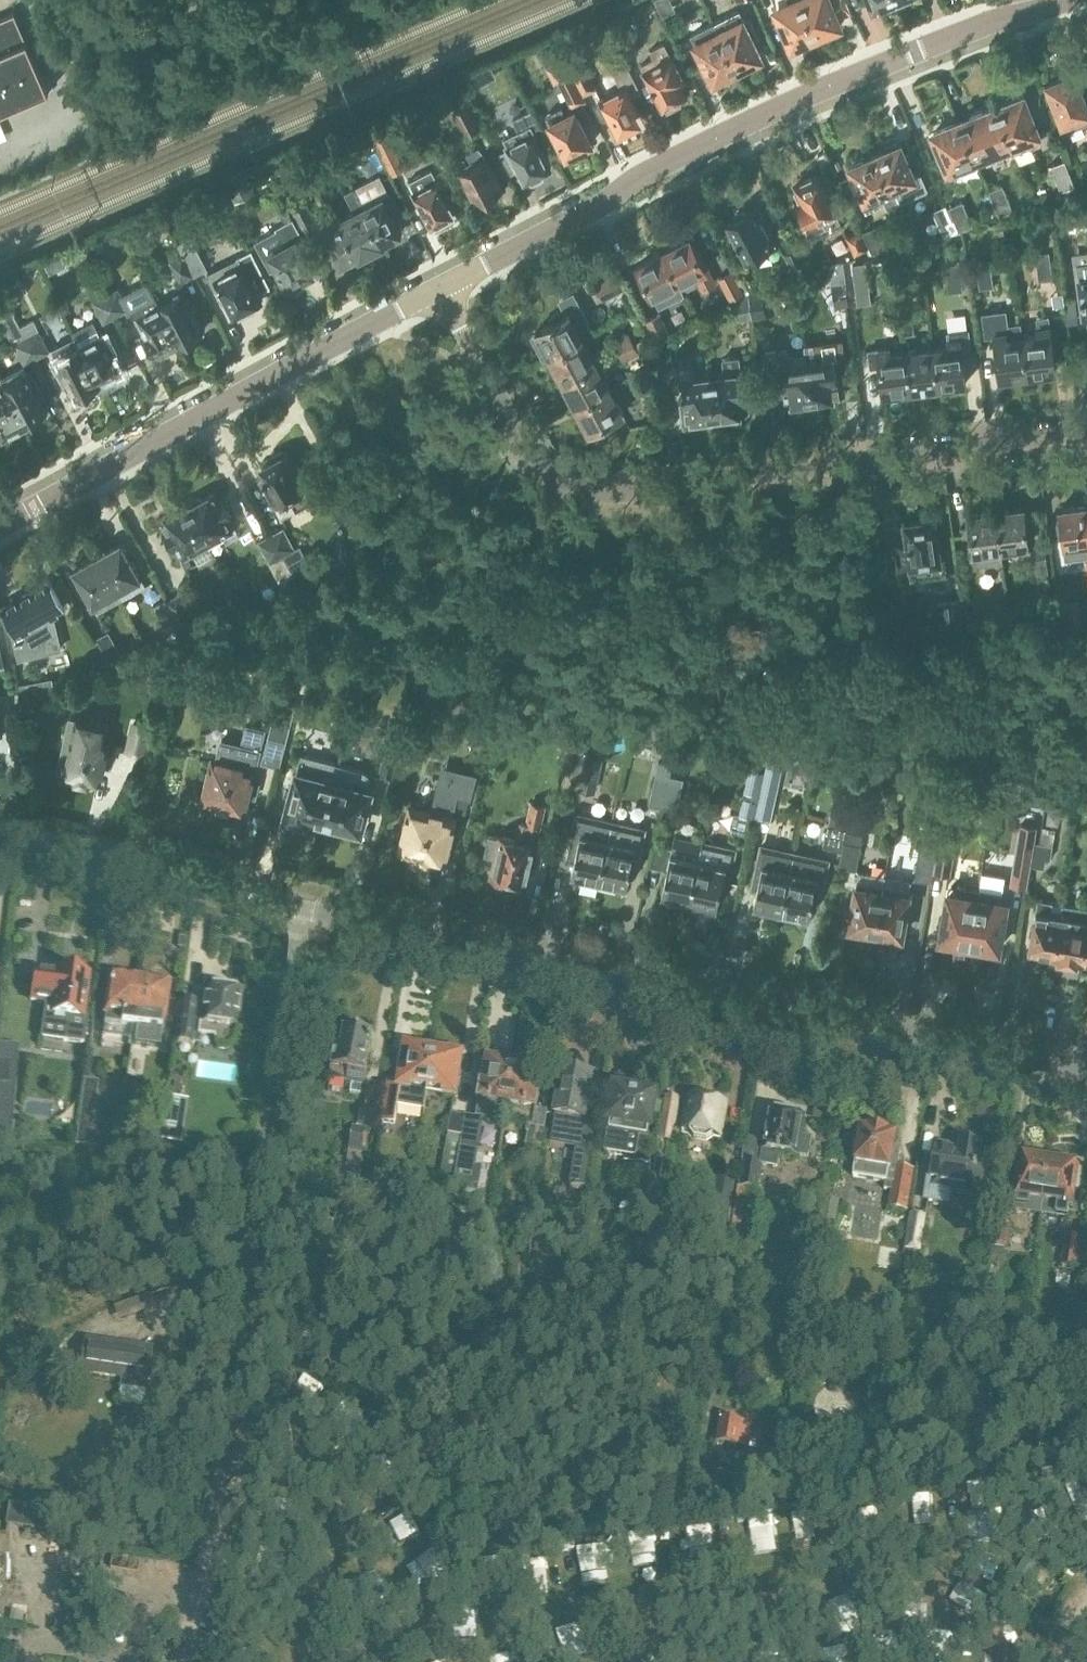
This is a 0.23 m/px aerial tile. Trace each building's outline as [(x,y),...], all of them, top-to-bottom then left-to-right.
[(672,0),(655,0),(663,17),(677,10),(672,0)] [(792,46),(817,35),(802,0),(785,0),(775,4),(792,46)] [(830,0),(802,0),(817,35),(841,25),(830,0)] [(874,10),(898,1),(897,0),(870,0),(874,10)] [(49,91),(15,12),(0,18),(0,112),(49,91)] [(761,57),(741,17),(719,28),(738,69),(761,57)] [(694,40),(714,81),(738,69),(719,28),(694,40)] [(650,49),(654,57),(642,64),(664,106),(684,95),(677,81),(683,78),(665,41),(650,49)] [(577,51),(566,56),(585,94),(597,88),(619,133),(643,121),(631,98),(642,92),(629,67),(618,73),(595,85),(577,51)] [(562,107),(546,115),(549,120),(567,156),(593,143),(575,107),(588,101),(585,95),(585,94),(566,56),(545,66),(554,84),(558,81),(572,108),(565,112),(562,107)] [(1048,83),(1064,125),(1068,131),(1086,123),(1086,102),(1075,72),(1048,83)] [(1040,137),(1024,97),(998,107),(1015,151),(1042,140),(1040,137)] [(483,124),(470,102),(452,112),(465,134),(483,124)] [(998,107),(961,122),(977,160),(986,156),(989,162),(1005,155),(1003,152),(1012,148),(1014,151),(1015,151),(998,107)] [(537,134),(534,129),(542,125),(533,108),(513,119),(519,131),(518,131),(521,137),(508,144),(510,148),(499,154),(510,175),(521,169),(526,180),(549,168),(533,136),(537,134)] [(367,126),(379,148),(378,148),(392,176),(406,169),(386,130),(381,132),(376,122),(368,126),(367,126)] [(961,122),(935,132),(951,172),(952,176),(979,166),(977,160),(961,122)] [(915,176),(901,143),(876,154),(898,203),(929,190),(921,173),(915,176)] [(494,168),(491,169),(485,156),(487,155),(485,152),(484,150),(482,147),(480,145),(468,151),(474,164),(462,170),(478,203),(502,190),(498,182),(500,181),(494,168)] [(851,165),(865,197),(861,199),(867,212),(886,204),(886,202),(894,198),(897,204),(898,203),(876,154),(851,165)] [(1052,165),(1061,189),(1063,188),(1069,202),(1081,198),(1066,160),(1052,165)] [(433,168),(409,181),(432,225),(451,216),(447,208),(452,205),(433,168)] [(799,201),(806,217),(802,219),(808,232),(827,223),(827,222),(839,217),(837,213),(817,172),(805,177),(806,179),(796,183),(804,199),(799,201)] [(380,176),(356,188),(383,241),(386,240),(390,241),(397,238),(398,234),(402,232),(398,225),(404,222),(380,176)] [(1003,184),(990,190),(989,190),(999,215),(1014,209),(1003,184)] [(340,216),(359,254),(360,257),(384,244),(383,241),(356,188),(355,187),(346,192),(354,209),(340,216)] [(949,207),(955,220),(954,220),(959,232),(964,231),(975,226),(963,201),(949,207)] [(294,210),(308,237),(322,230),(340,264),(359,254),(340,216),(336,206),(325,212),(315,218),(307,202),(294,210)] [(953,220),(946,204),(932,210),(944,237),(950,234),(950,235),(959,232),(954,220),(953,220)] [(735,215),(734,219),(729,221),(749,259),(779,243),(772,231),(770,232),(757,207),(747,212),(743,211),(735,215)] [(278,229),(257,241),(273,271),(279,268),(289,286),(314,272),(296,240),(304,236),(294,218),(276,227),(278,229)] [(863,232),(873,254),(887,247),(877,225),(863,232)] [(847,235),(853,249),(866,244),(860,229),(847,235)] [(666,252),(682,282),(698,274),(705,288),(716,282),(704,258),(702,259),(692,238),(666,252)] [(195,246),(181,253),(192,275),(206,268),(195,246)] [(808,270),(797,247),(784,253),(795,276),(808,270)] [(239,258),(209,274),(216,288),(220,286),(235,314),(261,301),(257,293),(271,285),(252,248),(237,256),(239,258)] [(1072,253),(1074,265),(1076,265),(1085,320),(1086,320),(1086,251),(1072,253)] [(639,265),(655,296),(682,282),(666,252),(639,265)] [(1054,279),(1050,252),(1035,254),(1039,281),(1054,279)] [(171,258),(182,280),(192,275),(181,253),(171,258)] [(969,261),(972,283),(979,282),(980,288),(995,286),(991,258),(969,261)] [(972,283),(969,261),(946,264),(950,292),(964,291),(963,284),(972,283)] [(873,302),(867,262),(852,265),(858,304),(873,302)] [(830,266),(835,308),(850,306),(845,264),(830,266)] [(745,292),(734,270),(719,278),(731,300),(745,292)] [(619,274),(596,285),(603,300),(626,289),(619,274)] [(105,295),(116,316),(131,309),(120,288),(105,295)] [(155,296),(178,342),(179,344),(200,333),(180,294),(161,304),(157,296),(155,296)] [(116,316),(105,295),(93,302),(104,323),(116,316)] [(750,297),(753,319),(766,317),(763,295),(750,297)] [(155,296),(131,309),(143,331),(155,354),(178,342),(155,296)] [(753,319),(750,297),(734,299),(738,321),(753,319)] [(583,338),(594,332),(589,321),(590,321),(582,306),(567,315),(564,308),(551,315),(555,321),(531,334),(544,359),(550,356),(577,341),(583,338)] [(981,312),(985,337),(995,336),(1001,378),(1029,374),(1023,334),(1024,334),(1022,322),(1009,324),(1007,308),(981,312)] [(15,314),(13,311),(0,318),(25,364),(39,356),(24,325),(21,326),(20,325),(23,323),(18,313),(15,314)] [(647,319),(657,340),(671,333),(661,312),(647,319)] [(1038,332),(1024,334),(1023,334),(1029,374),(1056,371),(1049,315),(1037,317),(1038,326),(1037,326),(1038,332)] [(915,335),(913,318),(902,320),(904,336),(915,335)] [(24,325),(39,356),(51,350),(35,319),(24,325)] [(99,329),(94,319),(74,330),(79,340),(99,329)] [(948,338),(949,344),(935,346),(940,386),(967,383),(963,355),(973,354),(970,328),(947,331),(948,338)] [(79,340),(74,330),(73,331),(75,336),(53,348),(58,358),(62,366),(56,369),(63,382),(69,379),(78,397),(89,391),(92,392),(97,389),(99,386),(101,385),(100,383),(81,344),(80,344),(78,341),(79,340)] [(125,370),(104,331),(81,344),(100,383),(125,370)] [(618,351),(634,343),(629,332),(613,341),(618,351)] [(582,370),(599,361),(603,359),(598,348),(591,352),(583,338),(577,341),(550,356),(563,380),(582,370)] [(634,343),(618,351),(624,362),(640,353),(639,351),(647,346),(643,339),(634,343)] [(672,365),(671,341),(657,342),(659,366),(672,365)] [(838,375),(834,343),(807,346),(808,353),(813,400),(837,397),(844,396),(841,375),(838,375)] [(940,386),(935,346),(907,349),(913,390),(940,386)] [(913,390),(907,349),(891,352),(891,347),(869,350),(871,366),(880,365),(884,394),(913,390)] [(793,356),(791,348),(763,352),(766,373),(781,371),(783,384),(780,384),(782,404),(813,400),(808,353),(793,356)] [(723,358),(725,369),(711,371),(717,416),(747,412),(745,393),(742,393),(740,374),(743,374),(740,356),(723,358)] [(599,361),(582,370),(563,380),(576,405),(587,399),(612,386),(599,361)] [(684,382),(686,401),(683,402),(685,420),(717,416),(711,371),(697,373),(695,361),(677,364),(679,383),(684,382)] [(13,401),(17,399),(29,421),(31,425),(45,417),(44,414),(47,412),(39,397),(44,395),(31,369),(28,370),(26,365),(2,378),(1,378),(13,401)] [(5,433),(29,421),(17,399),(13,401),(1,378),(2,378),(0,375),(0,425),(5,433)] [(612,386),(587,399),(576,405),(590,431),(626,412),(612,386)] [(662,396),(649,398),(653,425),(666,424),(662,396)] [(267,478),(262,481),(283,519),(313,502),(306,490),(308,489),(307,486),(307,482),(303,475),(299,473),(288,453),(286,454),(282,452),(273,457),(272,460),(262,466),(266,473),(265,475),(267,478)] [(206,496),(199,497),(189,502),(212,544),(225,537),(224,536),(235,529),(235,528),(238,526),(237,525),(238,524),(234,516),(237,515),(226,496),(221,499),(217,491),(206,496)] [(163,531),(174,550),(176,548),(187,568),(198,562),(194,555),(212,544),(189,502),(176,510),(172,516),(163,520),(167,528),(163,531)] [(1060,508),(1065,547),(1067,559),(1086,556),(1086,504),(1060,508)] [(1030,546),(1025,506),(997,510),(1002,550),(1030,546)] [(997,510),(969,513),(976,566),(1004,562),(1002,550),(997,510)] [(899,546),(902,567),(910,566),(912,579),(946,574),(943,550),(938,550),(934,520),(907,523),(910,545),(899,546)] [(296,547),(284,527),(275,532),(299,576),(313,568),(301,545),(296,547)] [(299,576),(275,532),(258,541),(283,585),(299,576)] [(98,554),(124,598),(147,586),(122,541),(98,554)] [(1030,548),(1034,575),(1049,573),(1045,546),(1030,548)] [(73,568),(94,605),(96,604),(99,612),(124,598),(98,554),(73,568)] [(62,648),(53,613),(66,607),(51,580),(23,596),(25,600),(6,610),(10,617),(20,658),(62,648)] [(168,600),(180,622),(192,616),(181,593),(168,600)] [(968,636),(963,599),(935,603),(939,639),(968,636)] [(1063,604),(1068,630),(1083,627),(1079,601),(1063,604)] [(97,637),(111,662),(123,655),(109,630),(97,637)] [(23,699),(41,695),(38,680),(20,684),(23,699)] [(74,772),(77,773),(76,777),(90,780),(91,776),(98,778),(106,743),(105,742),(108,731),(104,730),(107,722),(77,715),(76,717),(71,717),(68,731),(67,731),(58,769),(74,772)] [(133,721),(127,748),(144,751),(150,725),(133,721)] [(262,739),(245,735),(244,740),(221,734),(215,756),(205,799),(216,802),(215,806),(231,810),(233,806),(244,809),(247,795),(249,796),(255,772),(253,771),(254,766),(256,757),(258,758),(262,739)] [(281,766),(287,742),(269,737),(262,762),(281,766)] [(577,788),(596,792),(603,758),(601,757),(602,755),(598,749),(582,746),(578,761),(583,762),(577,788)] [(287,795),(292,796),(287,814),(289,815),(287,820),(287,822),(287,823),(288,824),(288,825),(289,827),(290,828),(291,829),(292,829),(293,830),(295,830),(296,830),(298,830),(299,829),(300,829),(301,828),(302,827),(303,826),(303,824),(305,819),(324,824),(339,764),(302,754),(294,786),(290,785),(287,795)] [(392,780),(398,758),(384,754),(378,776),(392,780)] [(673,764),(658,761),(650,804),(664,807),(671,775),(673,764)] [(324,824),(340,828),(341,823),(361,829),(365,815),(369,816),(371,806),(367,805),(371,791),(370,790),(372,781),(371,777),(368,773),(364,771),(339,764),(324,824)] [(750,783),(748,782),(742,814),(755,817),(762,786),(763,786),(766,771),(753,769),(750,783)] [(432,857),(441,859),(452,815),(451,815),(457,792),(460,793),(474,796),(478,774),(463,771),(461,781),(440,777),(432,811),(415,807),(404,850),(415,853),(414,856),(431,861),(432,857)] [(671,775),(664,807),(678,810),(685,778),(671,775)] [(777,789),(763,786),(762,786),(755,817),(770,820),(777,789)] [(486,856),(496,858),(492,876),(528,884),(536,845),(535,845),(539,826),(542,827),(547,804),(535,801),(530,823),(525,822),(521,842),(500,838),(500,839),(490,837),(486,856)] [(614,819),(576,810),(566,861),(575,863),(572,874),(600,881),(614,819)] [(843,851),(840,866),(858,870),(862,845),(861,845),(863,833),(861,832),(863,819),(849,817),(848,824),(843,851)] [(635,856),(641,857),(648,826),(614,819),(600,881),(627,887),(635,856)] [(843,851),(848,824),(828,821),(823,848),(843,851)] [(1037,827),(1022,825),(1012,884),(1027,887),(1031,865),(1035,842),(1037,827)] [(1040,842),(1035,842),(1031,865),(1046,867),(1047,859),(1052,860),(1056,827),(1042,826),(1040,842)] [(663,894),(690,901),(703,841),(676,834),(672,852),(663,894)] [(727,894),(738,847),(703,839),(703,841),(690,901),(717,907),(720,893),(727,894)] [(755,905),(782,911),(795,849),(760,841),(750,889),(758,890),(755,905)] [(920,841),(915,879),(931,881),(937,844),(920,841)] [(941,842),(936,872),(951,874),(956,844),(941,842)] [(832,858),(795,849),(782,911),(809,917),(816,888),(824,890),(832,858)] [(858,878),(858,882),(851,926),(876,930),(886,876),(860,871),(858,878)] [(913,880),(886,876),(876,930),(903,935),(910,891),(911,891),(913,880)] [(941,939),(946,940),(948,945),(957,946),(960,942),(971,944),(980,889),(963,886),(961,894),(949,892),(941,939)] [(971,944),(981,946),(983,951),(992,952),(995,948),(1000,949),(1008,902),(996,900),(997,892),(980,889),(971,944)] [(1040,898),(1037,914),(1030,952),(1055,957),(1062,909),(1052,908),(1053,901),(1040,898)] [(1060,957),(1060,959),(1078,962),(1078,960),(1085,962),(1086,951),(1086,914),(1062,909),(1055,957),(1060,957)] [(48,1001),(42,1039),(65,1042),(65,1044),(71,1045),(72,1040),(84,1042),(86,1029),(85,1029),(86,1019),(82,1019),(87,976),(73,975),(71,968),(64,967),(60,973),(35,970),(31,999),(48,1001)] [(111,978),(105,1023),(134,1027),(140,982),(126,980),(127,976),(116,974),(115,979),(111,978)] [(162,1031),(168,986),(140,982),(134,1027),(162,1031)] [(205,987),(200,1027),(199,1036),(213,1038),(212,1044),(216,1049),(230,1050),(234,1047),(236,1031),(242,992),(205,987)] [(181,1001),(175,1043),(192,1046),(198,1003),(181,1001)] [(329,1081),(346,1084),(362,1087),(365,1088),(367,1075),(374,1035),(345,1030),(342,1047),(336,1046),(332,1069),(331,1068),(329,1081)] [(19,1046),(0,1044),(0,1146),(11,1147),(19,1046)] [(383,1105),(380,1122),(380,1124),(396,1126),(399,1107),(425,1111),(428,1092),(427,1092),(434,1052),(406,1048),(402,1071),(388,1069),(382,1104),(383,1105)] [(428,1092),(442,1094),(442,1099),(455,1101),(462,1057),(434,1052),(427,1092),(428,1092)] [(477,1118),(466,1116),(461,1150),(479,1153),(484,1120),(505,1123),(514,1066),(488,1062),(484,1084),(483,1084),(477,1118)] [(538,1166),(543,1137),(547,1110),(536,1108),(539,1093),(537,1093),(541,1070),(514,1066),(505,1123),(529,1127),(523,1164),(538,1166)] [(555,1119),(547,1118),(548,1110),(547,1110),(543,1137),(582,1144),(585,1123),(593,1079),(563,1074),(555,1119)] [(84,1080),(75,1144),(89,1147),(99,1082),(84,1080)] [(132,1117),(138,1083),(125,1081),(119,1115),(132,1117)] [(637,1158),(636,1160),(651,1162),(654,1141),(649,1140),(655,1098),(635,1095),(636,1089),(616,1086),(608,1134),(605,1153),(637,1158)] [(180,1144),(186,1100),(167,1097),(161,1142),(180,1144)] [(667,1097),(659,1141),(673,1143),(673,1142),(673,1139),(674,1129),(679,1099),(667,1097)] [(683,1132),(690,1134),(695,1140),(709,1143),(715,1138),(721,1139),(727,1105),(689,1099),(683,1132)] [(383,1105),(382,1104),(375,1103),(371,1121),(380,1122),(383,1105)] [(748,1184),(741,1183),(739,1198),(755,1201),(756,1190),(760,1191),(763,1167),(778,1170),(780,1156),(799,1159),(799,1157),(809,1159),(812,1139),(802,1138),(805,1119),(770,1112),(761,1161),(751,1159),(748,1184)] [(451,1114),(447,1145),(442,1172),(456,1174),(460,1150),(461,1150),(466,1116),(451,1114)] [(338,1168),(347,1169),(347,1170),(360,1172),(367,1130),(353,1128),(348,1160),(340,1159),(338,1168)] [(853,1177),(885,1183),(884,1190),(892,1191),(889,1209),(908,1212),(915,1171),(898,1168),(901,1148),(893,1147),(895,1137),(888,1136),(888,1133),(870,1130),(869,1133),(862,1131),(856,1166),(855,1166),(853,1177)] [(934,1169),(929,1168),(923,1202),(950,1207),(952,1193),(982,1198),(989,1154),(980,1153),(981,1148),(962,1145),(960,1156),(936,1153),(934,1169)] [(587,1193),(593,1149),(575,1147),(569,1190),(587,1193)] [(1025,1162),(1017,1207),(1016,1212),(1040,1216),(1048,1165),(1025,1162)] [(1048,1165),(1040,1216),(1057,1218),(1067,1219),(1074,1169),(1048,1165)] [(927,1216),(910,1213),(898,1287),(902,1287),(904,1275),(911,1277),(915,1252),(921,1253),(927,1216)] [(993,1244),(994,1244),(993,1254),(1005,1256),(1007,1248),(1008,1248),(1011,1225),(996,1223),(993,1244)] [(1078,1269),(1083,1238),(1067,1235),(1062,1266),(1078,1269)] [(122,1380),(121,1389),(147,1393),(153,1350),(88,1340),(83,1374),(122,1380)] [(753,1425),(720,1418),(715,1442),(748,1449),(753,1425)] [(539,1479),(527,1478),(525,1498),(537,1499),(539,1479)]
